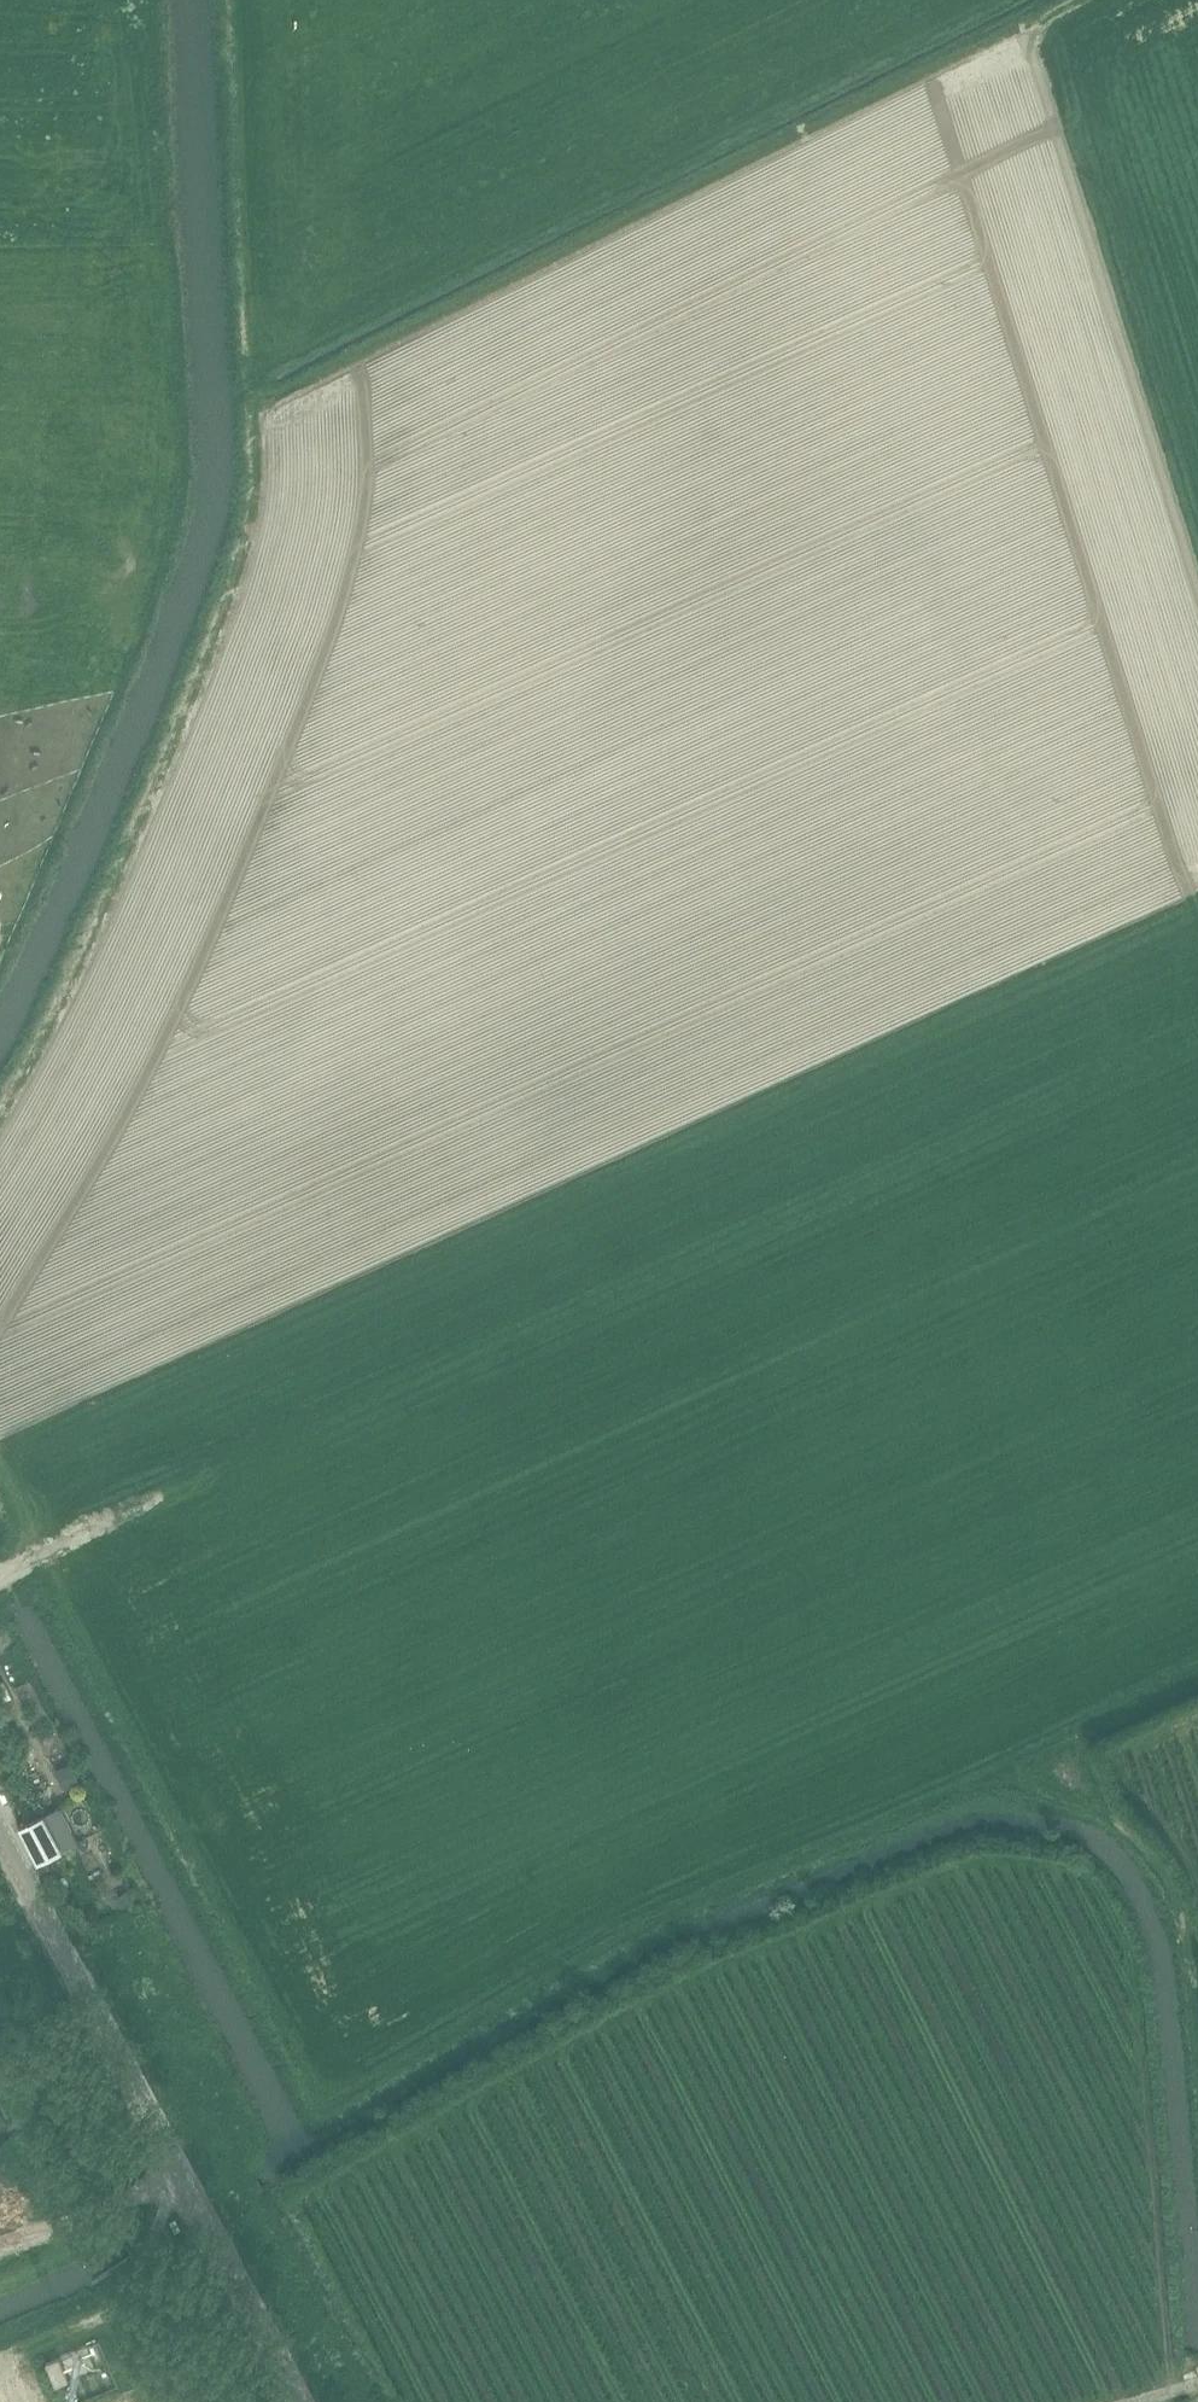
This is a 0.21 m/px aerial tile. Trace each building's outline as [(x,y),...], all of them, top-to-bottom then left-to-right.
[(68,1764),(55,1770),(65,1790),(67,1789),(78,1784),(80,1783),(70,1762),(68,1764)] [(22,1828),(41,1863),(78,1843),(60,1808),(22,1828)] [(58,2388),(71,2382),(61,2358),(47,2363),(58,2388)]
